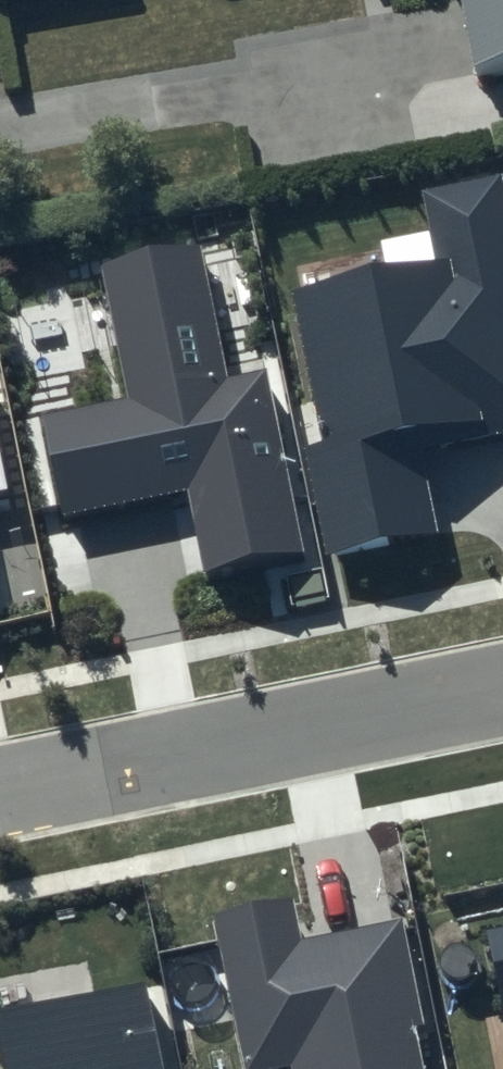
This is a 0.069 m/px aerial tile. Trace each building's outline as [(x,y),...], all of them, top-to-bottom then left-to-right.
[(476,89),(502,84),(502,0),(460,0),(476,89)] [(419,190),(435,258),(294,292),(327,443),(305,449),(330,559),(441,533),(422,455),(502,434),(502,185),(500,173),(419,190)] [(201,249),(100,270),(128,396),(40,415),(62,517),(186,490),(205,578),(306,557),(263,367),(227,374),(201,249)] [(11,489),(0,447),(0,492),(11,489)] [(213,916),(244,1068),(276,1068),(290,1066),(291,1068),(426,1068),(399,920),(298,939),(291,900),(213,916)] [(486,930),(502,1014),(502,927),(486,930)] [(0,1009),(0,1046),(5,1068),(163,1068),(143,980),(0,1009)]
